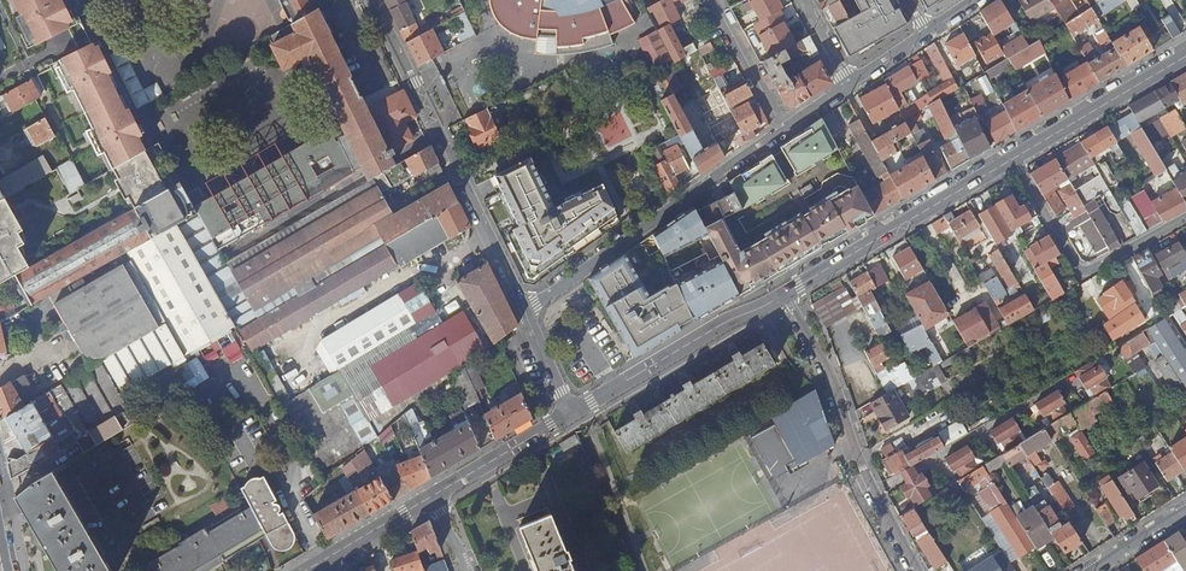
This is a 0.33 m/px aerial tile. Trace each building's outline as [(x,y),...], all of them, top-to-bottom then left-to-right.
[(21,14),(16,16),(28,41),(33,38),(34,41),(44,36),(45,39),(59,32),(58,29),(67,25),(66,22),(71,20),(61,0),(14,0),(21,14)] [(269,37),(284,69),(302,59),(309,56),(313,65),(346,134),(339,138),(338,139),(338,141),(351,167),(354,172),(363,167),(392,149),(412,140),(404,122),(416,116),(403,91),(367,109),(362,98),(318,9),(314,0),(279,0),(288,20),(291,19),(292,22),(268,35),(269,37)] [(390,10),(409,0),(385,0),(390,10)] [(409,0),(390,10),(406,43),(433,29),(445,22),(442,18),(427,25),(426,24),(418,29),(407,6),(411,4),(409,0)] [(556,55),(568,55),(584,53),(596,50),(607,47),(613,45),(610,36),(623,30),(634,24),(625,8),(632,4),(630,0),(488,0),(489,6),(492,15),(495,21),(500,27),(507,33),(514,36),(525,39),(536,40),(536,37),(555,38),(554,55),(556,55)] [(646,9),(648,13),(653,10),(662,28),(657,30),(673,59),(674,62),(698,50),(710,43),(711,42),(706,33),(690,42),(692,45),(682,50),(668,25),(680,19),(671,2),(675,0),(662,0),(646,9)] [(742,3),(746,10),(753,6),(760,20),(780,9),(781,9),(776,0),(747,0),(742,3)] [(838,0),(825,0),(826,3),(820,6),(822,9),(839,0),(838,0)] [(839,0),(822,9),(824,13),(830,9),(838,25),(849,19),(839,0)] [(836,26),(851,53),(856,51),(884,35),(906,23),(909,21),(897,0),(854,0),(861,13),(849,19),(838,25),(836,26)] [(923,4),(925,9),(939,0),(928,0),(923,3),(923,4)] [(1000,0),(998,0),(979,13),(991,33),(992,35),(999,30),(1001,33),(1004,31),(1002,28),(1013,21),(1000,0)] [(1050,0),(1019,0),(1018,1),(1031,21),(1055,8),(1054,6),(1050,0)] [(1097,18),(1124,1),(1124,0),(1102,0),(1091,7),(1097,18)] [(1124,1),(1131,12),(1140,6),(1137,0),(1124,0),(1124,1)] [(449,13),(452,18),(464,12),(462,7),(449,13)] [(1065,24),(1071,35),(1097,18),(1091,7),(1065,24)] [(780,9),(760,20),(752,24),(770,58),(784,50),(795,44),(784,22),(786,21),(780,9)] [(452,18),(464,43),(476,36),(464,12),(452,18)] [(1161,19),(1173,39),(1181,34),(1169,14),(1161,19)] [(1135,19),(1140,27),(1144,24),(1139,17),(1135,19)] [(1094,23),(1099,20),(1097,18),(1071,35),(1072,37),(1094,23)] [(1087,63),(1099,83),(1126,66),(1112,43),(1099,20),(1094,23),(1100,35),(1097,37),(1102,45),(1105,44),(1109,52),(1094,61),(1090,53),(1092,52),(1087,43),(1079,48),(1087,63)] [(1112,43),(1126,66),(1154,50),(1140,27),(1112,43)] [(433,29),(406,43),(418,66),(431,60),(445,53),(433,29)] [(636,41),(652,71),(672,60),(656,30),(636,41)] [(957,66),(975,55),(963,33),(944,45),(950,53),(945,56),(950,63),(954,61),(957,66)] [(986,63),(1003,53),(1000,48),(992,35),(991,33),(975,43),(986,63)] [(1052,39),(1049,33),(1038,39),(1041,45),(1052,39)] [(884,35),(856,51),(859,56),(885,39),(884,35)] [(1007,58),(1028,46),(1022,35),(1000,48),(1003,53),(1006,59),(1007,58)] [(795,44),(784,50),(789,59),(799,54),(801,57),(808,53),(811,58),(816,55),(815,53),(818,52),(809,36),(795,44)] [(1041,45),(1038,39),(1028,46),(1007,58),(1015,70),(1041,55),(1043,60),(1047,58),(1041,45)] [(83,52),(97,45),(95,42),(81,49),(83,52)] [(713,48),(710,43),(698,50),(701,55),(713,48)] [(928,95),(932,103),(939,99),(958,88),(953,78),(934,43),(925,49),(936,69),(940,66),(949,81),(927,93),(928,95)] [(63,68),(62,68),(72,90),(74,89),(86,114),(93,127),(87,130),(97,152),(104,148),(114,168),(143,151),(150,148),(140,130),(143,128),(136,113),(133,107),(130,109),(110,71),(114,69),(103,48),(99,49),(97,45),(83,52),(81,49),(74,53),(75,56),(61,62),(63,68)] [(770,58),(762,62),(785,106),(794,108),(810,97),(798,75),(789,80),(779,64),(789,59),(784,50),(770,58)] [(60,60),(61,62),(75,56),(74,53),(60,60)] [(309,56),(302,59),(307,68),(313,65),(309,56)] [(920,61),(912,65),(920,80),(928,76),(920,61)] [(798,75),(810,97),(826,86),(828,78),(819,62),(812,66),(810,62),(806,65),(808,68),(798,75)] [(1058,79),(1068,100),(1099,83),(1087,63),(1081,66),(1081,70),(1066,78),(1063,77),(1058,79)] [(752,94),(746,84),(736,89),(732,91),(729,93),(720,75),(725,73),(721,65),(709,71),(728,107),(737,102),(752,94)] [(909,67),(884,82),(885,84),(896,105),(906,99),(901,90),(917,81),(909,67)] [(72,90),(62,68),(57,71),(68,92),(72,90)] [(564,71),(558,74),(565,88),(571,85),(564,71)] [(665,99),(660,101),(678,135),(700,175),(724,157),(711,131),(707,134),(712,145),(702,151),(672,95),(682,90),(673,72),(656,82),(665,99)] [(1170,82),(1184,106),(1185,104),(1185,72),(1170,82)] [(1027,90),(1042,116),(1068,100),(1058,79),(1055,74),(1049,77),(1047,75),(1039,79),(1040,83),(1027,90)] [(958,88),(963,85),(964,84),(958,75),(953,78),(958,88)] [(1016,88),(1017,90),(1024,86),(1018,76),(1011,80),(1016,88)] [(0,96),(0,112),(3,118),(35,100),(40,97),(31,79),(0,96)] [(159,81),(133,92),(139,105),(165,95),(159,81)] [(1170,82),(1129,106),(1133,113),(1139,123),(1176,103),(1179,108),(1184,106),(1170,82)] [(896,105),(885,84),(858,100),(872,124),(881,119),(883,122),(890,118),(888,115),(898,109),(896,105)] [(1003,105),(1016,131),(1026,125),(1024,123),(1031,118),(1034,118),(1035,120),(1042,116),(1027,90),(1024,86),(1017,90),(1020,95),(1003,105)] [(999,98),(1000,100),(1003,105),(1020,95),(1017,90),(1016,88),(999,98)] [(705,121),(690,92),(683,96),(695,119),(697,118),(700,124),(705,121)] [(975,106),(987,102),(983,92),(972,96),(975,106)] [(915,113),(931,104),(932,103),(928,95),(910,105),(915,113)] [(940,148),(951,170),(969,159),(959,138),(939,99),(932,103),(931,104),(947,137),(950,136),(954,140),(940,148)] [(767,121),(755,100),(740,108),(731,112),(742,134),(767,121)] [(985,123),(995,144),(1016,131),(1003,105),(1000,100),(997,101),(998,104),(997,105),(1001,113),(985,123)] [(740,108),(737,102),(728,107),(731,112),(740,108)] [(898,109),(904,120),(909,116),(904,106),(898,109)] [(486,109),(462,120),(476,148),(490,142),(491,145),(502,140),(486,109)] [(1185,129),(1185,127),(1176,110),(1160,118),(1171,138),(1185,129)] [(911,133),(911,134),(919,130),(913,120),(921,115),(919,112),(904,121),(905,122),(911,133)] [(1133,113),(1108,128),(1116,142),(1131,133),(1155,173),(1156,176),(1166,170),(1167,170),(1142,128),(1139,123),(1133,113)] [(873,213),(875,215),(902,199),(890,175),(881,160),(877,152),(871,142),(856,115),(846,121),(877,177),(882,175),(885,181),(863,194),(873,213)] [(45,118),(26,128),(36,146),(54,136),(45,118)] [(839,148),(824,119),(820,122),(819,119),(804,129),(808,136),(801,140),(797,134),(783,144),(784,146),(781,148),(796,173),(807,166),(807,165),(826,154),(827,155),(839,148)] [(895,142),(911,133),(905,122),(896,128),(895,125),(891,127),(892,130),(871,142),(877,152),(895,142)] [(959,138),(969,159),(990,147),(979,126),(959,138)] [(1108,128),(1107,127),(1095,135),(1104,150),(1108,148),(1117,162),(1125,158),(1116,142),(1108,128)] [(325,189),(354,172),(351,167),(338,141),(336,142),(330,130),(300,147),(307,159),(312,156),(315,163),(311,164),(316,172),(325,189)] [(1081,143),(1081,144),(1090,159),(1104,151),(1094,135),(1081,143)] [(922,156),(934,180),(949,171),(941,155),(937,157),(928,139),(917,145),(922,156)] [(877,152),(881,160),(899,150),(895,142),(877,152)] [(1081,144),(1056,159),(1067,180),(1068,179),(1093,164),(1090,159),(1081,144)] [(432,177),(443,172),(430,145),(405,159),(414,173),(415,176),(428,169),(432,177)] [(668,192),(680,185),(674,175),(663,153),(658,145),(652,148),(660,164),(655,167),(668,192)] [(663,153),(674,175),(689,167),(677,145),(663,153)] [(300,147),(282,157),(285,164),(242,189),(257,217),(260,216),(264,224),(325,189),(316,172),(311,164),(315,163),(312,156),(307,159),(300,147)] [(373,178),(381,192),(391,186),(383,172),(394,165),(389,156),(394,153),(392,149),(363,167),(369,180),(373,178)] [(114,168),(112,169),(112,170),(122,187),(133,206),(133,207),(165,190),(143,151),(114,168)] [(733,182),(732,183),(744,207),(788,182),(772,155),(769,157),(767,155),(753,165),(757,171),(750,176),(746,170),(731,180),(733,182)] [(3,198),(14,192),(50,171),(42,156),(0,180),(0,200),(3,198)] [(890,175),(902,199),(934,180),(922,156),(890,175)] [(282,157),(206,200),(230,243),(264,224),(260,216),(257,217),(242,189),(285,164),(282,157)] [(71,158),(55,168),(70,193),(72,192),(85,184),(71,158)] [(391,186),(414,173),(405,159),(394,165),(383,172),(391,186)] [(528,159),(494,176),(498,185),(533,169),(528,159)] [(1056,159),(1030,174),(1057,218),(1061,216),(1059,213),(1064,210),(1052,189),(1067,180),(1056,159)] [(1101,163),(1094,166),(1100,175),(1102,179),(1109,175),(1101,163)] [(533,169),(498,185),(513,215),(548,198),(533,169)] [(122,187),(112,170),(110,172),(115,182),(125,200),(130,208),(133,206),(122,187)] [(1155,173),(1140,182),(1142,185),(1146,183),(1157,177),(1156,176),(1155,173)] [(1185,200),(1185,174),(1173,181),(1177,188),(1185,201),(1185,200)] [(1104,194),(1109,191),(1106,186),(1102,179),(1100,175),(1074,190),(1083,206),(1093,200),(1104,194)] [(1102,179),(1106,186),(1112,182),(1109,175),(1102,179)] [(259,318),(239,330),(252,351),(338,300),(326,279),(384,244),(374,226),(393,214),(381,192),(373,178),(369,180),(227,262),(259,318)] [(28,266),(12,275),(29,306),(125,253),(176,225),(196,213),(194,209),(186,194),(179,181),(165,190),(133,207),(28,266)] [(326,279),(338,300),(399,265),(400,267),(469,226),(448,183),(423,198),(393,214),(374,226),(384,244),(326,279)] [(732,183),(730,184),(742,208),(742,209),(744,207),(732,183)] [(800,189),(804,196),(814,190),(811,183),(800,189)] [(1142,185),(1148,196),(1154,192),(1150,186),(1148,187),(1146,183),(1142,185)] [(846,229),(848,231),(867,220),(866,217),(873,213),(863,194),(858,184),(850,189),(848,190),(847,189),(838,194),(831,198),(833,201),(826,206),(823,200),(809,208),(810,211),(828,240),(846,229)] [(1077,219),(1088,213),(1083,206),(1074,190),(1071,185),(1060,191),(1072,212),(1067,215),(1072,223),(1077,219)] [(1142,194),(1133,199),(1150,229),(1163,222),(1152,202),(1148,196),(1142,185),(1138,187),(1142,194)] [(198,187),(186,194),(194,209),(196,213),(219,250),(230,243),(206,200),(198,187)] [(1185,209),(1185,203),(1185,201),(1177,188),(1152,202),(1163,222),(1185,209)] [(584,195),(601,229),(613,221),(598,189),(584,195)] [(822,199),(823,200),(826,206),(833,201),(831,198),(838,194),(836,191),(822,199)] [(79,192),(71,197),(74,203),(83,198),(79,192)] [(574,248),(601,229),(584,195),(555,210),(563,228),(574,248)] [(1011,196),(996,204),(1011,230),(1037,216),(1029,202),(1019,208),(1011,196)] [(0,200),(0,283),(4,281),(3,280),(12,275),(28,266),(17,246),(23,243),(17,232),(21,229),(19,225),(13,214),(15,213),(11,205),(8,206),(3,198),(0,200)] [(548,198),(513,215),(518,226),(512,229),(514,232),(507,235),(514,251),(563,228),(555,210),(553,210),(548,198)] [(1098,231),(1108,225),(1106,221),(1093,200),(1083,206),(1088,213),(1098,231)] [(1136,236),(1146,231),(1127,200),(1118,206),(1136,236)] [(715,202),(696,211),(697,212),(698,215),(699,217),(704,227),(723,218),(715,202)] [(693,206),(679,216),(682,220),(689,221),(698,215),(697,212),(696,211),(693,206)] [(987,209),(978,214),(998,249),(1008,244),(987,209)] [(802,216),(821,247),(848,231),(846,229),(828,240),(810,211),(802,216)] [(950,213),(944,216),(972,264),(975,262),(961,237),(968,234),(970,237),(976,234),(974,230),(980,227),(971,211),(955,221),(950,213)] [(196,213),(176,225),(235,325),(236,324),(239,330),(259,318),(227,262),(226,262),(219,250),(196,213)] [(772,234),(761,240),(778,273),(821,247),(802,216),(801,213),(786,222),(785,223),(788,228),(781,232),(780,229),(772,234)] [(1072,223),(1064,230),(1068,238),(1083,228),(1099,257),(1110,251),(1098,231),(1088,213),(1077,219),(1072,223)] [(679,216),(653,234),(656,241),(659,247),(667,265),(685,253),(682,249),(688,244),(689,245),(690,245),(690,246),(691,246),(692,246),(693,246),(694,246),(695,246),(700,242),(709,236),(704,227),(699,217),(698,215),(689,221),(682,220),(679,216)] [(727,227),(723,218),(704,227),(709,236),(723,263),(740,295),(746,292),(744,287),(750,285),(754,282),(768,275),(770,277),(775,274),(759,242),(749,247),(740,252),(730,233),(726,235),(723,229),(727,227)] [(933,222),(938,233),(946,229),(941,218),(933,222)] [(770,230),(772,234),(780,229),(781,232),(788,228),(785,223),(786,222),(785,221),(770,230)] [(176,225),(125,253),(131,261),(144,283),(167,321),(101,360),(119,392),(158,370),(184,355),(235,325),(176,225)] [(1110,251),(1120,245),(1108,225),(1098,231),(1110,251)] [(572,250),(574,248),(563,228),(514,251),(527,278),(531,278),(567,253),(565,250),(570,247),(572,250)] [(983,233),(978,235),(982,242),(988,240),(983,233)] [(778,273),(761,240),(759,242),(775,274),(778,273)] [(1185,270),(1185,257),(1185,256),(1185,255),(1179,242),(1155,255),(1168,280),(1185,270)] [(1055,245),(1029,260),(1034,269),(1060,255),(1055,245)] [(923,269),(910,248),(893,257),(906,280),(923,269)] [(1012,272),(998,249),(989,254),(1002,278),(1012,272)] [(1149,250),(1133,259),(1138,269),(1151,292),(1160,287),(1155,277),(1161,273),(1149,250)] [(649,297),(625,255),(588,279),(634,358),(695,322),(680,292),(676,283),(668,288),(667,286),(649,297)] [(1063,259),(1060,255),(1034,269),(1053,300),(1079,285),(1074,277),(1059,285),(1049,268),(1063,259)] [(144,283),(131,261),(53,305),(89,367),(101,360),(167,321),(144,283)] [(499,340),(518,326),(487,263),(459,281),(495,343),(499,340)] [(723,263),(680,292),(695,322),(740,295),(723,263)] [(880,265),(868,271),(876,288),(889,281),(880,265)] [(991,269),(979,276),(994,301),(1006,294),(996,277),(995,277),(991,269)] [(1146,329),(1118,347),(1118,348),(1134,373),(1144,367),(1146,366),(1145,362),(1141,365),(1137,358),(1135,360),(1130,355),(1155,340),(1147,328),(1165,317),(1161,311),(1151,292),(1138,269),(1104,293),(1105,295),(1098,300),(1103,309),(1111,319),(1138,300),(1152,321),(1144,326),(1146,329)] [(857,296),(862,306),(877,334),(889,328),(870,291),(876,288),(868,271),(850,282),(857,296)] [(759,284),(770,277),(768,275),(754,282),(755,283),(759,284)] [(832,293),(812,304),(812,305),(826,328),(862,306),(857,296),(851,299),(839,278),(828,285),(832,293)] [(411,326),(436,311),(418,282),(321,340),(369,419),(485,350),(463,311),(443,323),(418,338),(411,326)] [(930,282),(905,295),(918,317),(922,325),(924,329),(949,314),(930,282)] [(1174,297),(1177,302),(1180,308),(1185,305),(1185,304),(1185,291),(1174,297)] [(999,310),(1008,325),(1035,310),(1026,294),(999,310)] [(1177,302),(1161,311),(1165,317),(1168,315),(1172,313),(1180,308),(1177,302)] [(954,322),(969,347),(975,344),(973,340),(988,332),(990,335),(999,330),(983,304),(974,309),(975,311),(954,322)] [(1185,334),(1185,305),(1173,314),(1185,334)] [(443,323),(436,311),(411,326),(418,338),(443,323)] [(1165,317),(1147,328),(1155,340),(1164,355),(1185,387),(1185,390),(1185,345),(1168,315),(1165,317)] [(918,317),(897,327),(902,335),(922,325),(918,317)] [(922,325),(902,335),(911,352),(926,345),(937,365),(943,362),(924,329),(922,325)] [(858,330),(854,332),(862,347),(866,344),(858,330)] [(741,356),(738,352),(730,355),(733,361),(692,385),(689,381),(681,385),(684,390),(643,414),(639,409),(632,414),(635,419),(614,431),(626,451),(626,449),(638,442),(639,443),(646,439),(647,437),(653,434),(654,434),(661,430),(662,428),(687,414),(688,414),(696,409),(696,408),(702,404),(703,406),(711,401),(711,399),(737,384),(737,386),(745,381),(745,379),(751,376),(752,376),(760,372),(760,370),(772,363),(774,364),(777,362),(769,349),(766,351),(762,344),(741,356)] [(895,368),(882,344),(865,353),(886,394),(887,394),(888,393),(894,390),(903,384),(895,368)] [(730,355),(738,352),(734,346),(727,351),(730,355)] [(1185,387),(1164,355),(1155,361),(1175,393),(1185,387)] [(192,387),(211,375),(199,356),(180,368),(192,387)] [(0,419),(0,426),(3,441),(10,479),(60,449),(67,461),(123,429),(136,421),(119,392),(101,360),(89,367),(23,406),(0,419)] [(1106,391),(1111,388),(1105,378),(1097,367),(1094,362),(1079,370),(1082,376),(1079,378),(1084,386),(1088,384),(1090,388),(1096,397),(1106,391)] [(903,363),(895,368),(903,384),(905,384),(912,379),(903,363)] [(937,365),(922,374),(912,379),(905,384),(912,396),(926,388),(927,390),(937,384),(937,386),(950,378),(948,375),(943,378),(937,365)] [(1100,365),(1097,367),(1105,378),(1107,377),(1100,365)] [(464,410),(465,411),(480,404),(474,391),(468,377),(464,367),(450,378),(464,410)] [(468,377),(474,391),(483,387),(477,373),(468,377)] [(681,385),(689,381),(685,375),(678,379),(681,385)] [(0,387),(0,419),(23,406),(10,381),(0,387)] [(484,414),(495,440),(533,417),(521,391),(518,383),(513,387),(516,395),(498,406),(497,404),(490,408),(491,410),(484,414)] [(299,422),(320,413),(308,387),(294,393),(296,396),(289,400),(299,422)] [(819,401),(815,389),(809,393),(815,402),(819,401)] [(886,394),(871,403),(886,430),(909,418),(894,390),(888,393),(887,394),(886,394)] [(1035,405),(1040,412),(1044,410),(1046,414),(1052,424),(1068,414),(1062,405),(1065,402),(1058,391),(1035,405)] [(1096,397),(1081,405),(1069,413),(1076,424),(1080,430),(1097,421),(1094,415),(1114,403),(1106,391),(1096,397)] [(815,402),(809,393),(771,416),(775,424),(750,438),(773,480),(788,471),(788,470),(786,467),(793,463),(792,462),(803,457),(806,461),(834,445),(819,401),(815,402)] [(629,409),(632,414),(639,409),(636,404),(629,409)] [(414,438),(431,477),(480,448),(465,411),(464,410),(453,415),(459,426),(453,429),(452,427),(448,429),(449,431),(426,444),(421,433),(416,424),(417,422),(412,407),(404,413),(411,430),(414,438)] [(411,430),(404,413),(394,422),(398,434),(411,430)] [(1076,424),(1069,413),(1068,414),(1052,424),(1044,428),(1051,439),(1053,443),(1056,440),(1055,437),(1076,424)] [(990,432),(995,440),(999,438),(1001,441),(1007,451),(1011,449),(1019,444),(1022,442),(1016,432),(1020,430),(1013,418),(990,432)] [(947,446),(968,434),(961,421),(940,433),(947,446)] [(1044,428),(1033,435),(1022,442),(1019,444),(1026,455),(1051,439),(1044,428)] [(67,461),(35,479),(15,497),(57,570),(110,570),(107,566),(123,558),(114,541),(141,526),(143,529),(159,520),(157,516),(170,509),(123,429),(67,461)] [(1095,453),(1081,431),(1070,438),(1084,460),(1095,453)] [(1169,449),(1171,452),(1172,452),(1183,470),(1185,469),(1185,433),(1183,435),(1185,439),(1169,449)] [(578,441),(575,434),(558,444),(562,451),(578,441)] [(891,465),(896,475),(945,447),(939,437),(905,456),(902,450),(896,453),(891,444),(882,449),(887,458),(891,456),(894,463),(891,465)] [(395,465),(409,490),(431,477),(414,438),(401,442),(408,459),(395,465)] [(902,450),(907,448),(902,438),(891,444),(896,453),(902,450)] [(1026,455),(1019,444),(1011,449),(1007,451),(1001,455),(1008,466),(1026,455)] [(950,468),(954,465),(956,469),(962,478),(977,469),(972,460),(975,457),(968,446),(945,460),(950,468)] [(342,468),(350,482),(360,476),(361,477),(374,468),(363,449),(342,468)] [(589,467),(582,449),(572,454),(580,471),(589,467)] [(1171,452),(1169,449),(1164,451),(1167,455),(1162,458),(1160,456),(1154,459),(1156,462),(1155,463),(1166,481),(1183,471),(1183,470),(1172,452),(1171,452)] [(788,470),(806,461),(803,457),(792,462),(793,463),(786,467),(788,470)] [(379,476),(393,500),(409,490),(395,465),(391,460),(375,470),(379,476)] [(1143,463),(1120,478),(1128,492),(1132,489),(1140,502),(1160,490),(1143,463)] [(990,475),(983,465),(978,468),(977,469),(962,478),(958,481),(964,491),(990,475)] [(312,514),(327,539),(369,514),(355,490),(350,482),(342,468),(337,472),(349,492),(312,514)] [(1022,471),(1014,476),(1024,491),(1032,486),(1022,471)] [(910,497),(916,506),(931,496),(925,487),(929,485),(922,473),(899,487),(904,495),(908,493),(910,497)] [(1048,474),(1041,478),(1047,488),(1054,483),(1048,474)] [(1101,486),(1112,480),(1108,474),(1098,481),(1101,486)] [(992,475),(973,486),(976,491),(995,481),(992,475)] [(295,540),(295,538),(295,537),(282,512),(281,512),(278,514),(277,512),(278,511),(278,509),(278,508),(279,507),(278,506),(277,505),(275,504),(273,504),(272,504),(271,503),(275,501),(271,493),(264,481),(261,476),(259,478),(256,477),(253,477),(251,478),(248,479),(246,481),(244,483),(242,486),(242,489),(242,492),(243,495),(248,505),(265,535),(271,545),(273,548),(276,550),(280,551),(285,551),(289,550),(291,548),(294,545),(295,542),(295,540)] [(355,490),(369,514),(393,500),(379,476),(355,490)] [(1130,526),(1138,521),(1112,480),(1101,486),(1121,517),(1124,515),(1130,526)] [(1007,503),(994,483),(983,490),(995,510),(1007,503)] [(1033,487),(1025,492),(1027,496),(1034,506),(1035,509),(1044,504),(1033,487)] [(1062,488),(1052,495),(1060,508),(1071,502),(1062,488)] [(1034,506),(1027,496),(1010,507),(1012,510),(1016,517),(1034,506)] [(1104,504),(1096,509),(1107,526),(1115,521),(1104,504)] [(259,540),(265,535),(248,505),(241,510),(205,530),(202,526),(177,540),(180,545),(148,564),(153,570),(205,570),(259,540)] [(1037,512),(1035,509),(1034,506),(1016,517),(1035,547),(1053,536),(1037,512)] [(1048,506),(1037,512),(1053,536),(1063,553),(1081,542),(1071,524),(1069,522),(1061,527),(1058,522),(1048,506)] [(913,508),(903,514),(919,540),(918,542),(935,569),(947,561),(913,508)] [(1019,557),(1035,547),(1016,517),(1012,510),(995,520),(1019,557)] [(1077,512),(1067,519),(1069,522),(1071,524),(1073,523),(1081,518),(1077,512)] [(518,527),(536,570),(573,570),(568,560),(570,559),(566,550),(565,551),(550,514),(518,527)] [(417,552),(417,553),(426,549),(429,554),(434,552),(440,549),(429,521),(410,532),(417,552)] [(1176,559),(1183,570),(1185,570),(1185,543),(1182,538),(1178,531),(1164,540),(1176,559)] [(1143,570),(1158,570),(1176,559),(1164,540),(1135,559),(1143,570)] [(1002,551),(969,570),(1014,570),(1015,570),(1002,551)] [(417,553),(417,552),(391,561),(394,570),(407,570),(408,570),(424,570),(417,553)] [(935,569),(936,570),(949,570),(952,569),(947,561),(935,569)]
